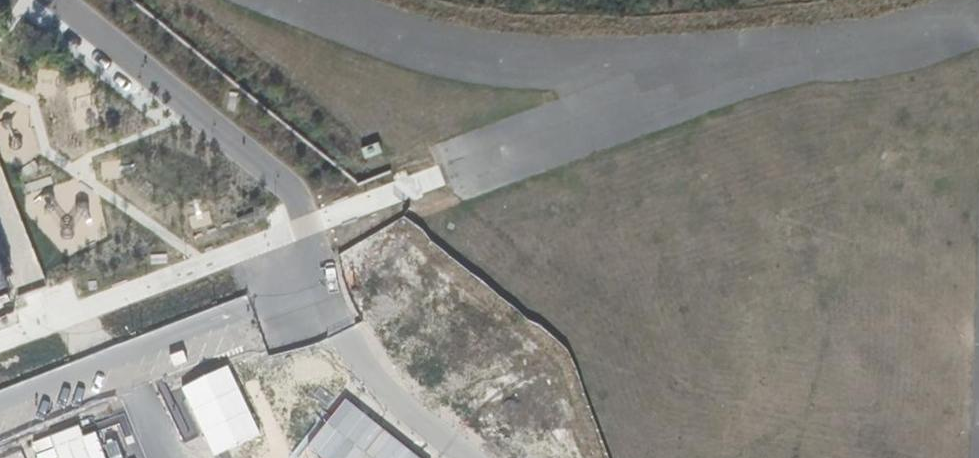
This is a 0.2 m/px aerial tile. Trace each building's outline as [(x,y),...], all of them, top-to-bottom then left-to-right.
[(978,51),(978,40),(975,24),(950,30),(956,57),(978,51)] [(421,130),(434,137),(444,118),(431,111),(421,130)] [(379,142),(363,148),(366,158),(383,152),(379,142)] [(653,211),(624,249),(504,159),(492,175),(479,165),(463,187),(495,211),(508,193),(548,222),(530,245),(552,261),(567,241),(611,274),(590,301),(648,345),(715,257),(653,211)] [(11,296),(0,267),(0,300),(11,296)]
